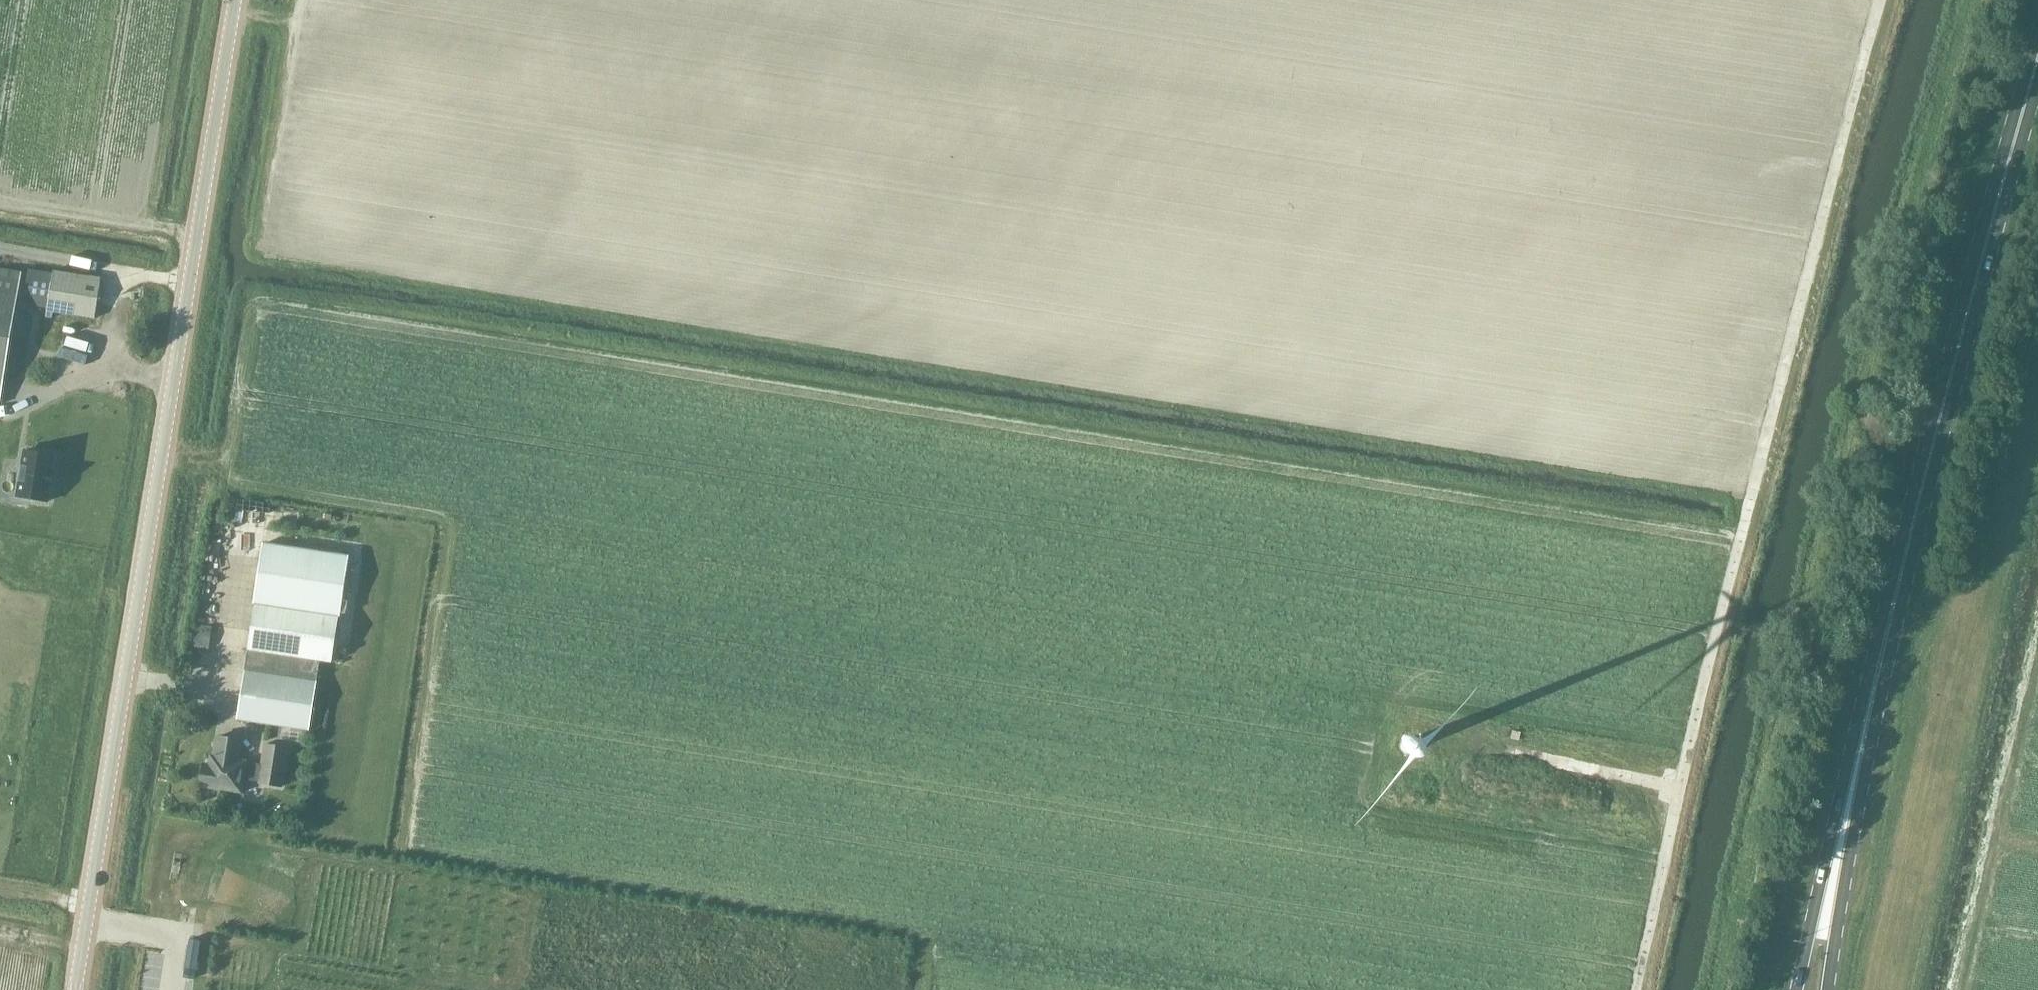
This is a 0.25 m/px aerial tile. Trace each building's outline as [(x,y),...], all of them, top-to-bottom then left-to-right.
[(0,269),(0,380),(7,381),(26,273),(0,269)] [(93,319),(100,278),(52,270),(45,317),(51,318),(52,312),(93,319)] [(52,471),(55,456),(23,451),(16,496),(47,502),(50,486),(52,487),(54,471),(52,471)] [(263,544),(261,559),(254,605),(250,630),(236,720),(308,730),(319,661),(331,663),(338,617),(347,557),(263,544)] [(208,628),(196,626),(193,646),(205,648),(208,628)] [(288,747),(263,742),(260,764),(246,762),(246,759),(230,757),(234,737),(217,734),(214,754),(209,753),(207,765),(202,764),(198,786),(241,794),(244,780),(257,782),(257,783),(281,787),(288,747)] [(1400,745),(1400,746),(1400,747),(1401,747),(1401,748),(1401,749),(1402,749),(1402,750),(1403,750),(1403,751),(1404,751),(1404,752),(1405,752),(1406,752),(1407,752),(1408,752),(1409,752),(1410,752),(1410,751),(1411,751),(1411,750),(1412,750),(1412,749),(1413,749),(1413,748),(1413,747),(1414,746),(1414,745),(1413,744),(1413,743),(1413,742),(1412,742),(1412,741),(1411,741),(1411,740),(1410,740),(1409,739),(1408,739),(1407,739),(1406,739),(1405,739),(1404,739),(1404,740),(1403,740),(1403,741),(1402,741),(1402,742),(1401,742),(1401,743),(1401,744),(1400,744),(1400,745)]
